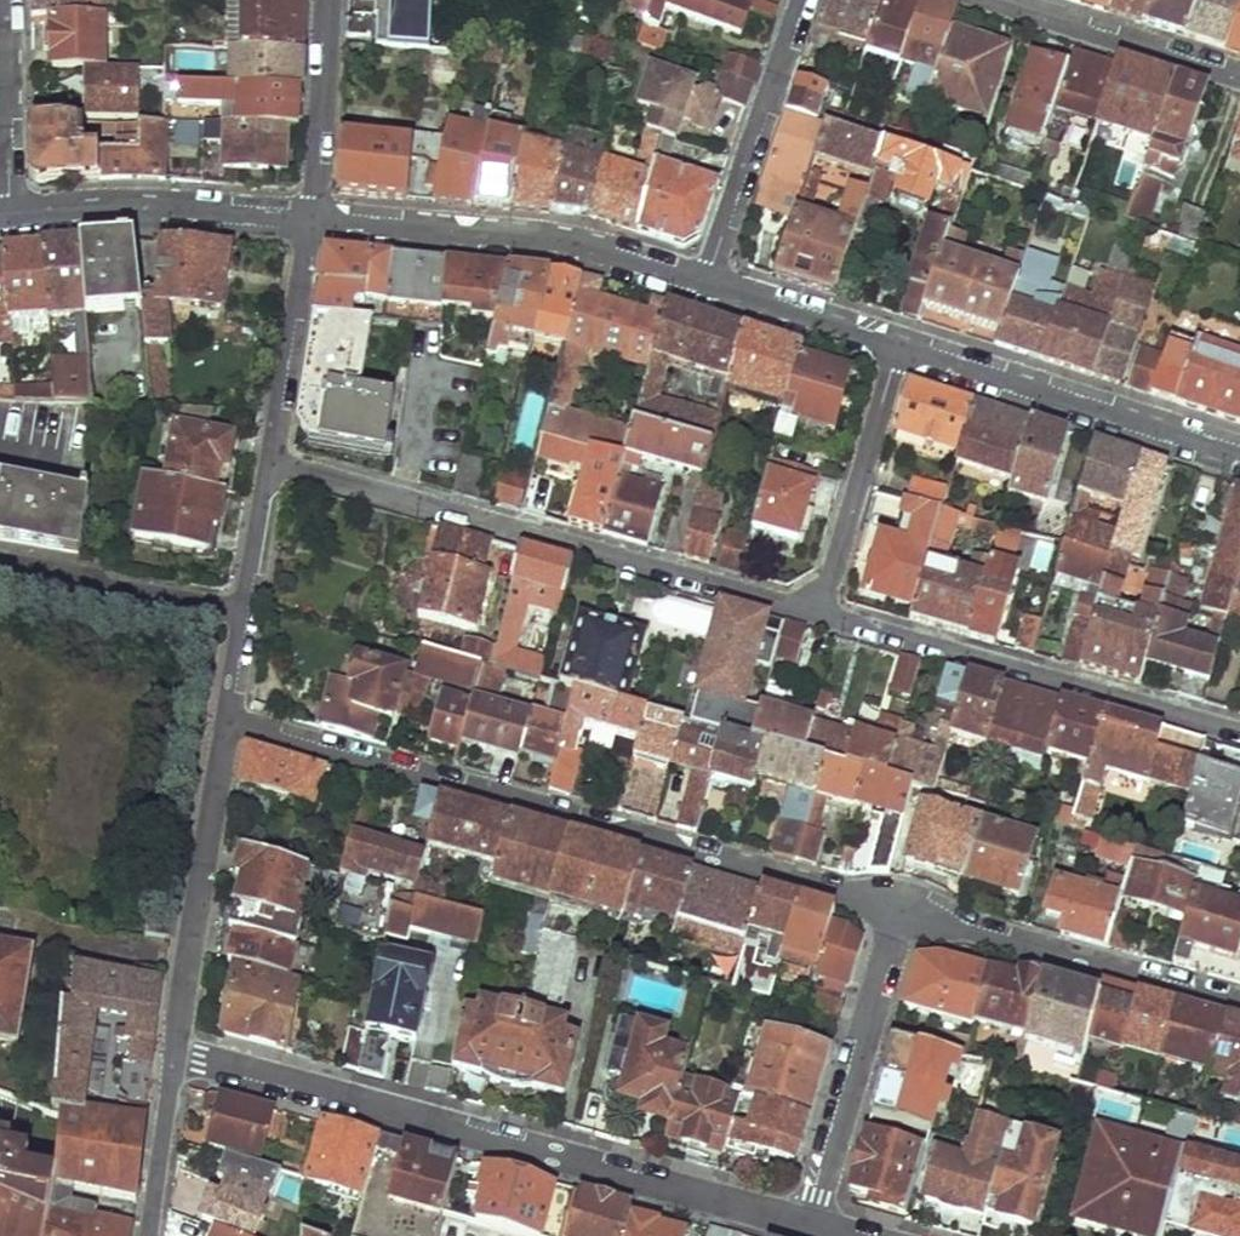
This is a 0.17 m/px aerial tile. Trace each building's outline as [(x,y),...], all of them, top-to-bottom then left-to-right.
[(33,15),(52,15),(104,15),(117,14),(117,4),(103,4),(103,0),(33,0),(33,15)] [(231,49),(233,50),(302,51),(306,0),(248,0),(246,41),(231,43),(231,49)] [(231,43),(246,41),(248,0),(231,0),(231,43)] [(376,45),(446,46),(446,31),(432,29),(432,0),(348,0),(347,34),(376,36),(376,45)] [(640,47),(661,54),(666,34),(659,32),(666,12),(741,37),(750,12),(716,0),(656,0),(640,47)] [(811,44),(830,51),(836,33),(857,40),(853,58),(862,60),(884,0),(826,0),(811,44)] [(862,60),(874,64),(881,47),(904,52),(922,0),(884,0),(862,60)] [(902,63),(939,74),(954,29),(959,10),(940,4),(927,0),(922,0),(904,52),(902,63)] [(1085,6),(1107,12),(1111,0),(1067,0),(1085,6)] [(1107,12),(1124,18),(1142,24),(1150,0),(1111,0),(1107,12)] [(1142,24),(1162,30),(1182,36),(1196,0),(1150,0),(1142,24)] [(1182,36),(1204,42),(1225,49),(1239,10),(1239,0),(1196,0),(1182,36)] [(1225,49),(1239,54),(1239,10),(1225,49)] [(52,15),(53,69),(88,70),(106,68),(104,15),(52,15)] [(939,74),(932,99),(984,115),(1004,47),(954,29),(939,74)] [(573,31),(567,49),(612,60),(618,44),(573,31)] [(485,40),(484,49),(502,50),(504,40),(485,40)] [(484,49),(482,62),(493,64),(493,69),(500,70),(502,50),(484,49)] [(233,50),(233,89),(300,91),(302,51),(233,50)] [(730,55),(724,73),(751,82),(758,64),(730,55)] [(1034,56),(1009,131),(1043,142),(1049,126),(1070,66),(1034,56)] [(570,57),(568,63),(576,65),(577,59),(570,57)] [(1070,66),(1049,126),(1066,133),(1073,117),(1096,124),(1116,71),(1072,58),(1070,66)] [(646,109),(640,127),(674,138),(695,76),(645,59),(630,103),(646,109)] [(1096,124),(1090,144),(1097,147),(1104,127),(1152,143),(1178,79),(1120,61),(1116,71),(1096,124)] [(932,99),(939,74),(902,63),(899,72),(910,76),(904,93),(924,99),(924,97),(932,99)] [(88,70),(89,118),(141,118),(141,93),(167,92),(167,87),(167,70),(106,68),(88,70)] [(724,73),(715,97),(744,106),(751,82),(724,73)] [(1149,152),(1122,219),(1137,224),(1158,167),(1172,171),(1203,87),(1178,79),(1152,143),(1149,152)] [(415,131),(416,135),(447,137),(450,120),(457,87),(424,82),(415,131)] [(447,137),(433,201),(474,204),(493,127),(496,102),(498,85),(482,82),(471,123),(450,120),(447,137)] [(236,109),(235,127),(282,126),(299,129),(300,91),(233,89),(167,87),(167,92),(167,108),(236,109)] [(794,92),(787,113),(817,122),(821,110),(824,100),(794,92)] [(493,127),(474,204),(511,206),(527,143),(529,131),(506,128),(509,107),(496,102),(493,127)] [(821,110),(817,122),(822,124),(837,129),(842,118),(821,110)] [(787,113),(761,189),(768,191),(767,196),(796,203),(806,172),(811,157),(822,124),(817,122),(787,113)] [(879,126),(843,113),(842,118),(837,129),(874,140),(879,126)] [(32,177),(44,185),(72,183),(101,181),(100,154),(98,140),(84,140),(84,126),(33,124),(32,177)] [(822,124),(811,157),(871,174),(881,142),(874,140),(837,129),(822,124)] [(341,125),(341,139),(414,145),(416,135),(415,131),(341,125)] [(201,183),(219,184),(220,176),(282,176),(282,126),(235,127),(201,129),(201,183)] [(914,134),(880,126),(879,126),(874,140),(881,142),(909,150),(914,134)] [(1043,142),(1041,149),(1059,153),(1066,133),(1049,126),(1043,142)] [(142,130),(98,127),(98,140),(100,154),(142,149),(142,130)] [(100,154),(101,181),(139,179),(166,181),(166,151),(167,128),(142,130),(142,149),(100,154)] [(174,128),(167,128),(166,151),(174,151),(174,128)] [(1228,162),(1239,166),(1239,129),(1228,162)] [(652,131),(643,162),(654,165),(661,135),(652,131)] [(341,139),(337,194),(433,201),(447,137),(416,135),(414,145),(341,139)] [(661,135),(654,165),(666,168),(674,139),(661,135)] [(865,191),(862,199),(880,204),(887,184),(899,187),(897,193),(925,200),(931,185),(946,189),(935,223),(931,223),(923,245),(921,247),(908,283),(912,284),(901,314),(920,320),(925,308),(950,232),(970,170),(909,150),(881,142),(871,174),(865,191)] [(527,143),(511,206),(552,210),(564,153),(527,143)] [(1082,166),(1069,202),(1122,219),(1149,152),(1125,144),(1112,185),(1124,189),(1119,202),(1084,189),(1089,168),(1082,166)] [(564,153),(552,210),(589,213),(603,163),(564,153)] [(603,163),(589,213),(637,230),(652,173),(604,161),(603,163)] [(652,173),(637,230),(682,246),(698,236),(717,185),(666,168),(654,165),(652,173)] [(1000,166),(997,177),(1028,187),(1032,174),(1000,166)] [(772,273),(831,292),(842,260),(862,199),(865,191),(846,185),(834,223),(805,213),(813,189),(812,188),(816,175),(806,172),(796,203),(772,273)] [(1023,255),(1012,288),(1022,291),(1029,277),(1040,279),(1054,238),(1050,237),(1061,203),(1043,196),(1023,255)] [(1186,208),(1175,237),(1198,246),(1208,216),(1186,208)] [(1143,227),(1138,244),(1156,252),(1163,233),(1143,227)] [(999,270),(959,258),(966,237),(950,232),(925,308),(997,331),(1007,303),(1012,288),(1023,255),(1006,250),(999,270)] [(79,239),(85,311),(142,308),(141,295),(133,235),(79,239)] [(152,408),(167,408),(162,346),(167,344),(162,301),(219,302),(231,243),(157,237),(153,293),(141,295),(142,308),(152,408)] [(43,242),(48,315),(85,311),(79,239),(43,242)] [(4,248),(9,319),(48,315),(43,242),(4,248)] [(10,344),(9,335),(9,319),(4,248),(0,248),(0,344),(10,344)] [(327,252),(321,286),(366,289),(365,301),(387,303),(391,257),(327,252)] [(391,257),(387,303),(444,307),(445,262),(391,257)] [(1077,259),(1075,266),(1082,268),(1084,261),(1077,259)] [(831,292),(852,299),(863,268),(842,260),(831,292)] [(445,262),(444,307),(475,312),(474,318),(495,320),(508,267),(445,262)] [(490,341),(489,354),(501,356),(503,349),(510,352),(517,332),(534,336),(550,271),(508,267),(495,320),(490,341)] [(550,271),(534,336),(541,339),(539,349),(555,353),(557,343),(564,344),(581,279),(550,271)] [(1061,295),(1039,358),(1092,375),(1126,279),(1113,276),(1105,303),(1101,302),(1094,321),(1072,314),(1078,294),(1063,290),(1061,295)] [(1126,279),(1092,375),(1117,384),(1151,284),(1127,276),(1126,279)] [(603,285),(581,279),(564,344),(557,368),(541,436),(622,457),(624,451),(633,419),(667,305),(656,301),(651,314),(598,300),(603,285)] [(316,316),(364,319),(365,301),(366,289),(321,286),(316,316)] [(997,331),(992,343),(1039,358),(1061,295),(1047,290),(1039,311),(1007,303),(997,331)] [(667,305),(633,419),(713,441),(723,405),(715,403),(711,412),(659,398),(669,362),(715,377),(712,390),(719,392),(722,390),(727,392),(744,329),(667,305)] [(316,316),(297,427),(311,430),(310,441),(385,455),(393,397),(361,390),(372,321),(364,319),(316,316)] [(744,329),(727,392),(785,410),(799,359),(803,347),(744,329)] [(10,344),(11,347),(19,347),(17,334),(9,335),(10,344)] [(1148,394),(1239,423),(1239,354),(1196,341),(1192,350),(1166,341),(1160,357),(1148,394)] [(1139,351),(1125,387),(1148,394),(1160,357),(1139,351)] [(53,385),(56,404),(93,406),(88,357),(52,361),(53,385)] [(785,410),(771,460),(778,462),(781,463),(788,443),(792,443),(798,423),(833,432),(849,374),(799,359),(785,410)] [(537,363),(501,507),(521,511),(529,481),(536,456),(541,436),(557,368),(537,363)] [(973,399),(910,379),(894,430),(959,449),(973,399)] [(13,386),(15,402),(56,404),(53,385),(13,386)] [(1030,419),(973,399),(959,449),(955,460),(1013,478),(1030,419)] [(176,409),(163,479),(212,486),(218,455),(226,456),(230,435),(206,430),(207,411),(176,409)] [(633,419),(624,451),(690,469),(676,520),(671,518),(661,551),(680,556),(700,485),(713,441),(633,419)] [(1068,431),(1030,419),(1013,478),(1009,492),(1046,503),(1068,431)] [(622,457),(541,436),(536,456),(571,466),(572,461),(585,465),(568,525),(600,533),(622,458),(622,457)] [(1140,454),(1094,439),(1066,540),(1111,553),(1117,533),(1085,523),(1087,512),(1083,510),(1088,493),(1125,503),(1140,454)] [(1167,463),(1140,454),(1125,503),(1117,533),(1111,553),(1111,559),(1127,564),(1130,554),(1139,556),(1167,463)] [(456,493),(478,500),(487,464),(466,458),(456,493)] [(600,533),(646,547),(663,488),(629,477),(631,463),(622,458),(600,533)] [(771,460),(753,525),(798,536),(813,481),(817,482),(818,473),(794,467),(791,474),(776,471),(778,462),(771,460)] [(778,462),(776,471),(791,474),(794,467),(781,463),(778,462)] [(146,476),(135,538),(210,549),(221,488),(212,486),(163,479),(146,476)] [(91,495),(0,479),(0,542),(81,556),(91,495)] [(947,490),(918,480),(911,501),(941,510),(947,490)] [(521,511),(538,517),(547,485),(529,481),(521,511)] [(680,556),(707,564),(719,519),(713,517),(719,498),(711,495),(713,487),(700,485),(680,556)] [(1239,487),(1209,582),(1236,592),(1239,583),(1239,487)] [(911,501),(907,500),(903,510),(916,515),(912,527),(916,530),(913,540),(884,533),(866,589),(915,603),(941,510),(911,501)] [(975,511),(966,509),(964,517),(973,520),(975,511)] [(910,620),(968,636),(989,559),(990,556),(973,551),(968,570),(945,562),(956,524),(997,534),(999,527),(973,520),(964,517),(941,510),(915,603),(910,620)] [(435,524),(425,521),(419,543),(430,546),(435,524)] [(493,540),(441,526),(419,616),(478,631),(493,572),(486,569),(493,540)] [(727,531),(716,566),(740,574),(750,537),(727,531)] [(1070,628),(1060,663),(1078,667),(1111,559),(1111,553),(1066,540),(1057,573),(1096,584),(1092,596),(1080,595),(1074,618),(1084,620),(1082,629),(1070,628)] [(495,648),(491,667),(541,680),(546,659),(513,651),(506,650),(526,584),(532,585),(563,593),(572,563),(518,547),(495,648)] [(968,636),(997,645),(1019,567),(989,559),(968,636)] [(1078,667),(1136,684),(1143,661),(1164,598),(1172,567),(1173,561),(1165,560),(1159,572),(1150,571),(1138,610),(1116,604),(1127,564),(1111,559),(1078,667)] [(1172,567),(1164,598),(1181,603),(1189,580),(1178,576),(1180,568),(1172,567)] [(1024,615),(1014,650),(1032,654),(1056,576),(1037,572),(1033,589),(1037,591),(1029,615),(1024,615)] [(1236,592),(1209,582),(1202,608),(1216,612),(1229,617),(1231,614),(1236,592)] [(1231,614),(1239,616),(1239,583),(1236,592),(1231,614)] [(506,650),(513,651),(532,585),(526,584),(506,650)] [(1164,598),(1143,661),(1208,680),(1218,647),(1207,644),(1182,637),(1186,620),(1184,618),(1187,604),(1181,603),(1164,598)] [(1216,612),(1207,644),(1218,647),(1229,620),(1229,617),(1216,612)] [(1229,620),(1239,623),(1239,616),(1231,614),(1229,617),(1229,620)] [(784,622),(767,617),(760,644),(755,663),(773,668),(776,655),(776,651),(784,622)] [(581,618),(562,685),(577,689),(625,701),(643,633),(581,618)] [(776,651),(776,655),(798,663),(807,628),(784,622),(776,651)] [(468,641),(463,659),(482,666),(491,667),(495,648),(468,641)] [(418,673),(409,707),(421,711),(427,691),(423,689),(428,676),(467,687),(464,699),(448,695),(434,742),(457,748),(461,738),(482,666),(463,659),(425,651),(418,673)] [(901,656),(890,694),(909,698),(920,661),(901,656)] [(359,657),(350,684),(336,679),(323,725),(374,739),(381,714),(395,718),(398,708),(407,711),(409,707),(418,673),(359,657)] [(683,662),(668,712),(684,717),(726,730),(756,738),(763,708),(746,704),(741,723),(713,715),(722,706),(724,692),(720,685),(717,684),(719,672),(683,662)] [(482,666),(461,738),(522,753),(533,712),(541,680),(491,667),(482,666)] [(954,721),(951,732),(985,741),(1002,684),(968,675),(961,697),(954,721)] [(533,712),(522,753),(559,761),(577,689),(562,685),(554,683),(546,713),(533,712)] [(1002,684),(985,741),(1043,756),(1044,751),(1059,700),(1002,684)] [(552,788),(570,794),(580,759),(575,757),(577,751),(584,747),(589,731),(636,743),(646,706),(625,701),(577,689),(559,761),(552,788)] [(946,718),(935,752),(943,754),(951,732),(954,721),(961,697),(949,693),(941,718),(946,718)] [(820,695),(815,710),(825,712),(830,697),(820,695)] [(1059,700),(1044,751),(1087,764),(1102,713),(1059,700)] [(636,743),(634,752),(672,762),(684,717),(668,712),(646,706),(636,743)] [(763,708),(756,738),(769,742),(803,751),(812,722),(763,708)] [(1073,813),(1069,829),(1076,831),(1079,823),(1087,826),(1102,772),(1146,783),(1153,761),(1195,772),(1197,764),(1204,742),(1102,713),(1087,764),(1073,813)] [(851,733),(843,762),(866,770),(886,776),(895,746),(903,723),(879,716),(872,740),(867,738),(869,727),(854,723),(851,733)] [(684,717),(672,762),(694,768),(678,825),(699,830),(712,781),(726,730),(684,717)] [(812,722),(803,751),(824,758),(843,762),(851,733),(812,722)] [(895,746),(886,776),(915,785),(932,791),(936,780),(943,754),(935,752),(909,744),(914,726),(903,723),(895,746)] [(726,730),(712,781),(719,783),(722,784),(731,783),(735,779),(749,783),(743,806),(749,807),(758,776),(769,742),(756,738),(726,730)] [(769,742),(758,776),(814,793),(824,758),(803,751),(769,742)] [(247,744),(234,809),(267,819),(274,797),(316,808),(328,767),(247,744)] [(814,793),(795,857),(817,863),(825,832),(822,831),(831,798),(856,805),(866,770),(843,762),(824,758),(814,793)] [(1180,823),(1226,837),(1239,792),(1239,777),(1197,764),(1195,772),(1180,823)] [(866,770),(856,805),(890,814),(888,822),(880,824),(868,872),(890,873),(915,785),(886,776),(866,770)] [(932,791),(966,800),(969,791),(936,780),(932,791)] [(440,797),(423,793),(416,816),(433,821),(440,797)] [(1018,794),(1013,813),(1025,817),(1031,797),(1018,794)] [(433,821),(426,849),(437,851),(497,867),(510,818),(440,797),(433,821)] [(359,817),(357,828),(367,829),(374,805),(364,801),(359,817)] [(923,808),(908,864),(934,871),(936,865),(965,871),(979,830),(980,822),(923,808)] [(1061,810),(1056,825),(1069,829),(1073,813),(1061,810)] [(535,894),(521,953),(537,957),(542,930),(549,905),(569,834),(510,818),(497,867),(491,887),(505,891),(507,885),(535,894)] [(965,871),(961,886),(1017,901),(1022,883),(1028,883),(1031,867),(1026,867),(1032,845),(979,830),(965,871)] [(569,834),(549,905),(622,926),(623,920),(641,854),(569,834)] [(1095,850),(1094,858),(1127,867),(1132,848),(1082,834),(1078,844),(1095,850)] [(354,837),(342,878),(352,880),(366,883),(370,873),(407,883),(404,894),(413,897),(424,856),(354,837)] [(1180,880),(1153,872),(1158,856),(1132,848),(1127,867),(1123,884),(1120,899),(1184,918),(1192,893),(1194,884),(1199,868),(1185,864),(1180,880)] [(245,875),(238,905),(301,925),(304,912),(298,911),(303,893),(306,885),(311,869),(244,849),(237,872),(245,875)] [(424,856),(413,897),(424,900),(437,851),(426,849),(424,856)] [(841,862),(840,871),(850,873),(855,851),(846,849),(841,862)] [(691,868),(641,854),(623,920),(643,924),(647,911),(677,919),(691,868)] [(835,860),(832,868),(840,871),(841,862),(835,860)] [(763,888),(691,868),(677,919),(674,929),(690,934),(694,920),(716,926),(712,939),(746,949),(749,935),(763,888)] [(1216,900),(1222,874),(1199,868),(1194,884),(1192,893),(1184,918),(1170,969),(1190,973),(1195,955),(1235,966),(1239,947),(1239,908),(1216,900)] [(331,874),(311,869),(306,885),(326,892),(331,874)] [(1101,898),(1055,885),(1047,916),(1064,922),(1060,938),(1107,951),(1116,913),(1118,903),(1120,899),(1123,884),(1107,878),(1101,898)] [(341,912),(335,933),(384,948),(391,907),(394,892),(366,883),(352,880),(346,902),(370,909),(369,919),(341,912)] [(763,888),(749,935),(784,944),(797,898),(763,888)] [(361,1072),(384,1079),(390,1036),(417,1041),(431,967),(415,964),(418,946),(420,933),(435,935),(478,943),(483,916),(424,900),(413,897),(404,894),(394,892),(391,907),(384,948),(367,1036),(361,1072)] [(298,911),(304,912),(309,895),(303,893),(298,911)] [(784,944),(783,952),(794,956),(819,962),(832,918),(835,908),(797,898),(784,944)] [(236,942),(230,961),(296,979),(298,968),(291,966),(301,925),(238,905),(224,902),(221,937),(236,942)] [(370,909),(346,902),(343,912),(369,919),(370,909)] [(1107,951),(1125,956),(1136,918),(1116,913),(1107,951)] [(146,935),(168,939),(172,918),(150,914),(146,935)] [(819,962),(816,975),(847,984),(862,937),(853,923),(832,918),(819,962)] [(690,934),(712,939),(716,926),(694,920),(690,934)] [(537,957),(531,991),(561,1008),(575,938),(542,930),(537,957)] [(420,933),(418,946),(432,948),(435,935),(420,933)] [(19,1045),(34,950),(0,944),(0,1042),(19,1045)] [(746,949),(734,987),(759,993),(769,996),(775,979),(780,962),(771,960),(766,974),(752,971),(757,950),(746,949)] [(769,996),(761,1026),(769,1029),(775,1031),(792,1036),(795,1030),(777,1024),(783,1004),(776,1002),(784,974),(792,977),(794,969),(791,968),(794,956),(783,952),(780,962),(775,979),(769,996)] [(919,960),(903,1005),(974,1025),(975,1022),(990,971),(938,957),(919,960)] [(62,1004),(52,1113),(62,1115),(83,1116),(84,1112),(98,1012),(128,1018),(128,1022),(121,1021),(120,1035),(127,1035),(128,1040),(134,1042),(132,1059),(151,1063),(162,983),(75,967),(70,1005),(62,1004)] [(237,968),(224,1034),(289,1052),(302,985),(237,968)] [(990,971),(975,1022),(1026,1038),(1042,978),(1019,973),(1016,979),(990,971)] [(843,996),(847,984),(816,975),(812,987),(843,996)] [(1026,1038),(1026,1043),(1082,1059),(1089,1036),(1100,994),(1042,978),(1026,1038)] [(1100,994),(1089,1036),(1123,1046),(1138,992),(1103,981),(1100,994)] [(812,987),(810,993),(842,1002),(843,996),(812,987)] [(1138,992),(1123,1046),(1158,1057),(1159,1054),(1175,1002),(1138,992)] [(759,993),(750,1023),(761,1026),(769,996),(759,993)] [(810,993),(806,1009),(837,1017),(842,1002),(810,993)] [(1175,1002),(1159,1054),(1211,1069),(1227,1016),(1175,1002)] [(465,1015),(453,1076),(477,1081),(482,1084),(503,1092),(517,1093),(527,1093),(535,1091),(564,1097),(576,1042),(563,1038),(564,1026),(477,1011),(475,1017),(465,1015)] [(616,1035),(666,1048),(671,1029),(620,1016),(616,1035)] [(1211,1069),(1230,1074),(1239,1077),(1239,1020),(1227,1016),(1211,1069)] [(730,1096),(740,1099),(754,1104),(807,1118),(828,1047),(792,1036),(775,1031),(769,1029),(761,1058),(753,1056),(750,1071),(756,1073),(750,1093),(732,1088),(730,1096)] [(932,1032),(927,1047),(961,1058),(964,1057),(969,1041),(932,1032)] [(341,1067),(361,1072),(367,1036),(350,1033),(341,1067)] [(666,1048),(616,1035),(606,1071),(614,1086),(608,1091),(605,1099),(606,1106),(607,1111),(613,1116),(618,1118),(622,1118),(633,1116),(671,1125),(682,1083),(688,1055),(666,1048)] [(1013,1051),(1008,1066),(1017,1070),(1026,1043),(1026,1038),(1020,1037),(1017,1052),(1013,1051)] [(927,1047),(894,1039),(883,1077),(941,1093),(949,1071),(956,1074),(961,1058),(927,1047)] [(1082,1059),(1075,1084),(1095,1090),(1097,1090),(1100,1078),(1102,1072),(1088,1070),(1090,1060),(1082,1059)] [(1100,1078),(1097,1090),(1110,1094),(1118,1066),(1110,1064),(1105,1080),(1100,1078)] [(16,1099),(22,1081),(0,1072),(0,1093),(16,1099)] [(1230,1074),(1222,1099),(1238,1104),(1239,1100),(1239,1097),(1239,1077),(1230,1074)] [(941,1093),(883,1077),(872,1114),(930,1130),(937,1108),(945,1109),(949,1095),(941,1093)] [(671,1125),(668,1137),(725,1152),(734,1124),(740,1099),(730,1096),(682,1083),(671,1125)] [(221,1096),(210,1147),(261,1158),(273,1111),(221,1096)] [(734,1124),(725,1152),(757,1160),(760,1147),(795,1157),(807,1118),(754,1104),(748,1127),(734,1124)] [(1230,1104),(1224,1125),(1231,1127),(1236,1110),(1237,1106),(1230,1104)] [(1199,1111),(1196,1118),(1204,1120),(1207,1113),(1199,1111)] [(53,1186),(71,1190),(137,1199),(144,1120),(84,1112),(83,1116),(62,1115),(55,1172),(53,1186)] [(964,1156),(935,1147),(920,1196),(985,1214),(1009,1129),(1010,1124),(976,1116),(964,1156)] [(324,1125),(308,1183),(361,1199),(377,1139),(324,1125)] [(1009,1129),(985,1214),(1032,1227),(1057,1143),(1009,1129)] [(1075,1218),(1140,1235),(1164,1235),(1187,1153),(1100,1130),(1075,1218)] [(867,1132),(850,1191),(880,1200),(879,1206),(905,1214),(924,1150),(867,1132)] [(382,1140),(354,1235),(439,1235),(441,1230),(445,1213),(459,1161),(382,1140)] [(0,1147),(0,1235),(47,1235),(53,1186),(55,1172),(28,1167),(30,1153),(0,1147)] [(1164,1235),(1239,1235),(1239,1168),(1187,1153),(1164,1235)] [(471,1221),(530,1235),(543,1235),(557,1187),(487,1168),(471,1221)] [(204,1221),(219,1228),(242,1235),(259,1235),(266,1215),(262,1213),(271,1193),(234,1179),(226,1200),(214,1196),(204,1221)] [(134,1223),(96,1217),(95,1210),(70,1205),(71,1190),(53,1186),(47,1235),(132,1235),(134,1223)] [(561,1235),(625,1235),(628,1223),(631,1207),(574,1191),(561,1235)] [(441,1230),(461,1235),(530,1235),(471,1221),(445,1213),(441,1230)] [(682,1232),(628,1223),(625,1235),(682,1235),(682,1232)] [(708,1228),(706,1235),(741,1235),(708,1228)]
